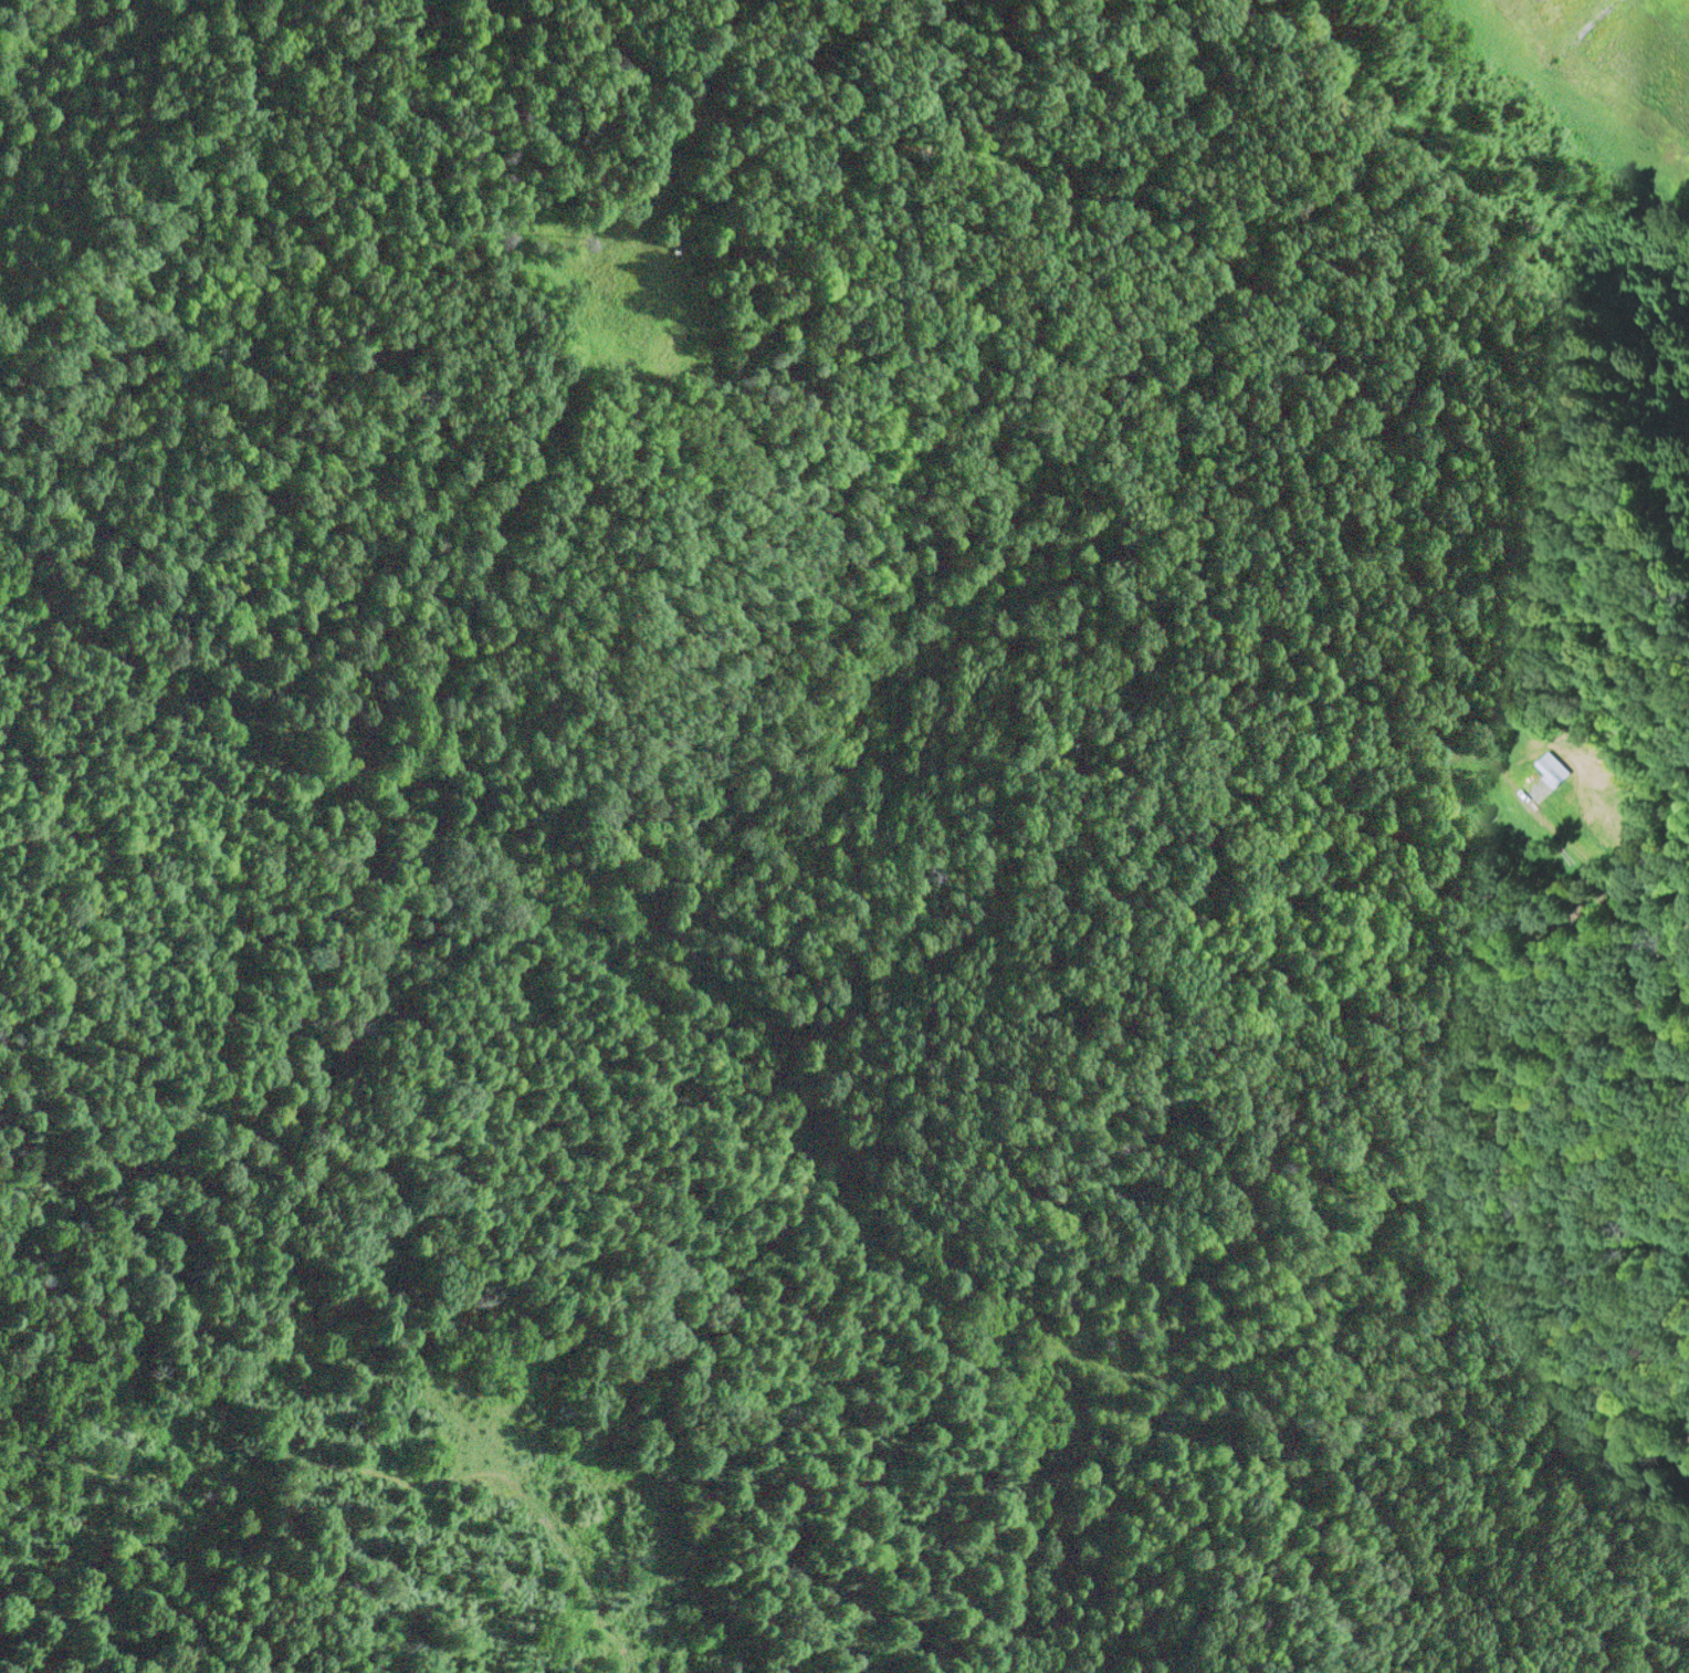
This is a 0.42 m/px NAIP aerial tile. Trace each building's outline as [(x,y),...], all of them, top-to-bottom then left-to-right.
[(1536,761),(1556,783),(1573,770),(1553,746),(1536,761)]
